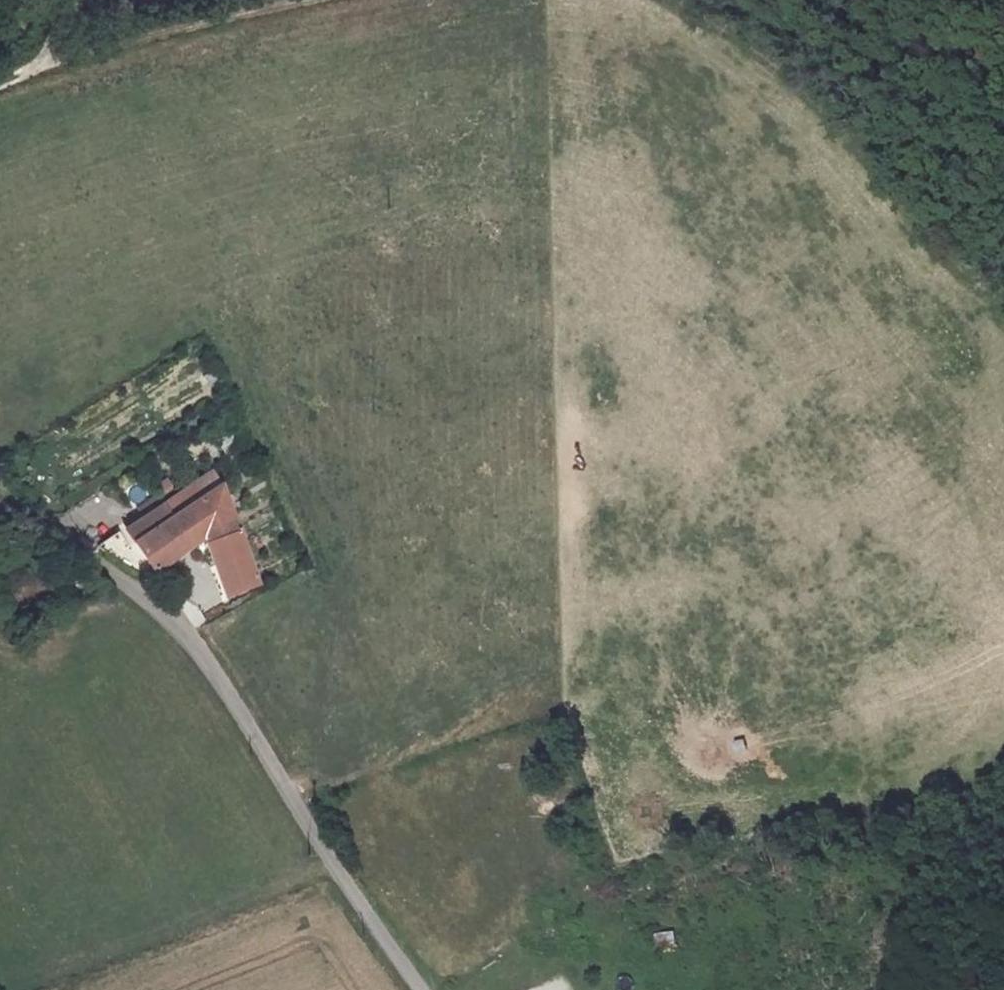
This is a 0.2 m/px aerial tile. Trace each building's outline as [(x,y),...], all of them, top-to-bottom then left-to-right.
[(104,548),(138,566),(160,551),(164,560),(202,535),(225,598),(255,587),(212,471),(104,548)]
